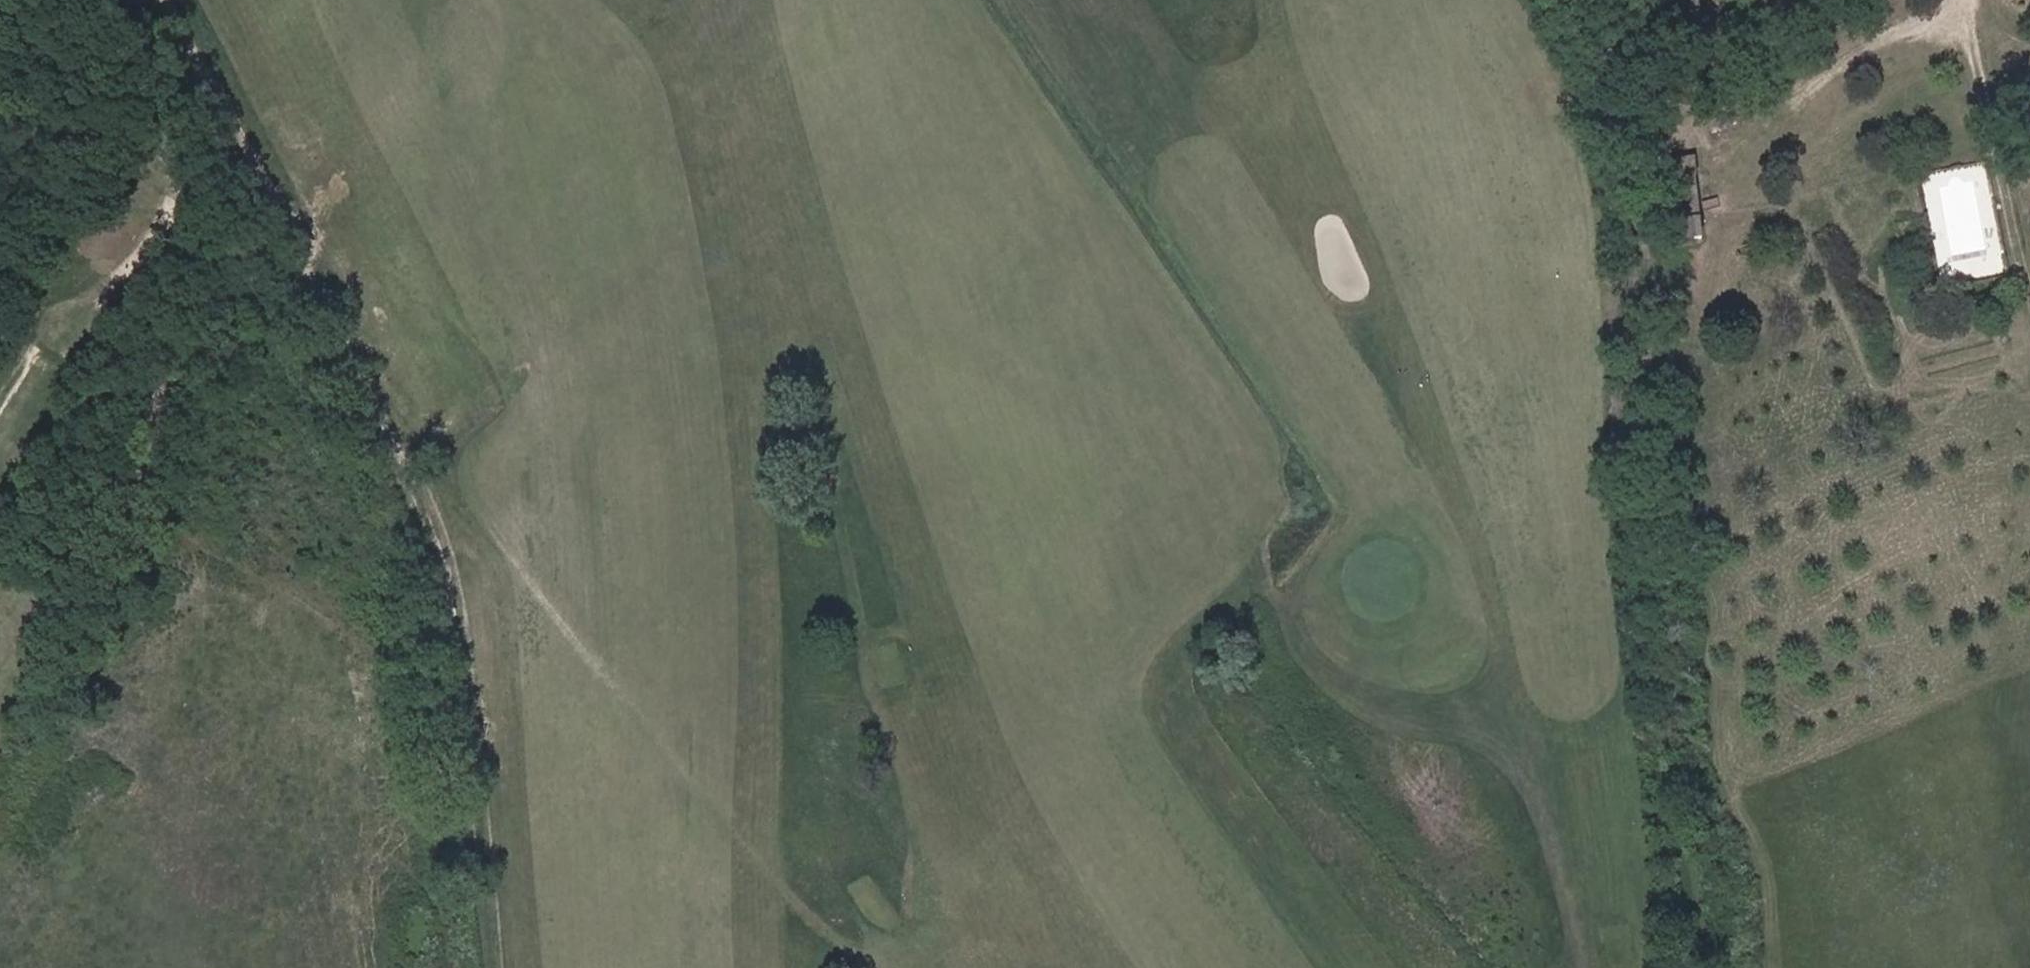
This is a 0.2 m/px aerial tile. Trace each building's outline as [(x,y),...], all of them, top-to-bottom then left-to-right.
[(1695,152),(1664,156),(1675,238),(1706,234),(1695,152)]
